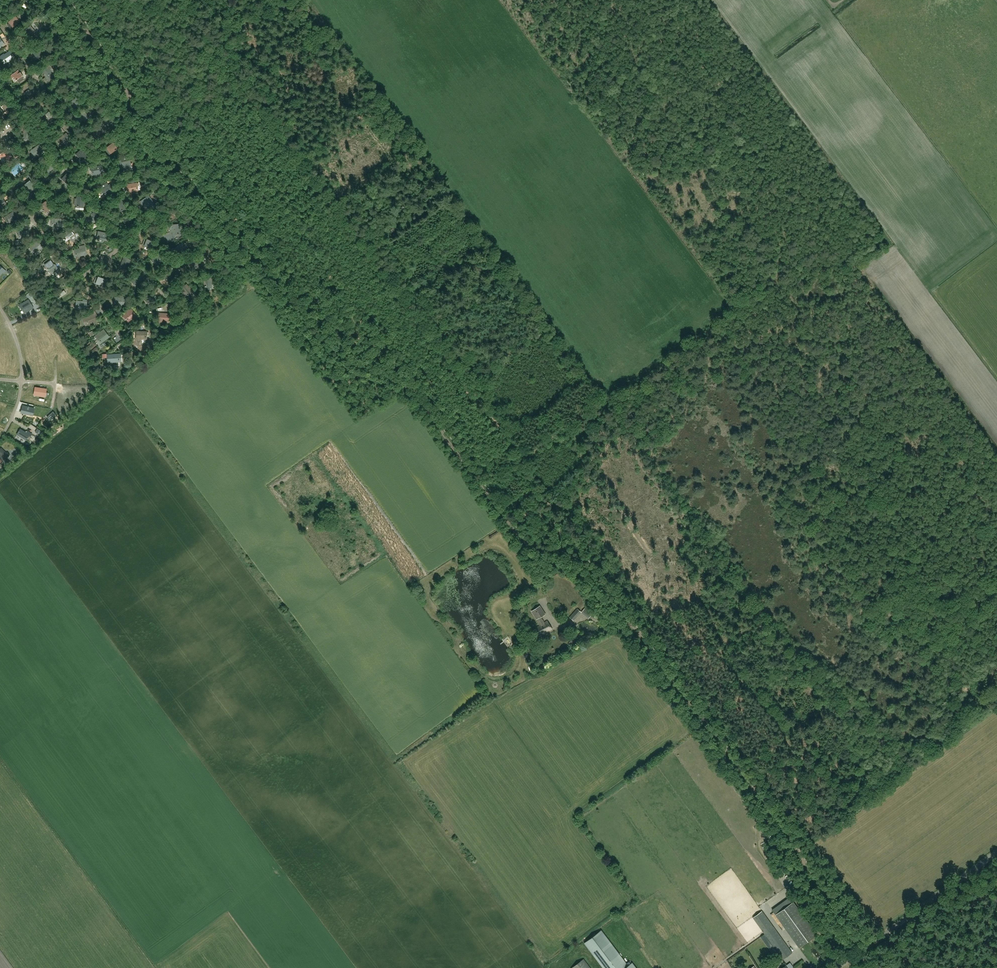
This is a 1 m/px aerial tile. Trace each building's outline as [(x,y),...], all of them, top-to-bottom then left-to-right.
[(11,29),(20,21),(15,16),(8,22),(11,25),(9,27),(11,29)] [(26,39),(35,32),(31,26),(23,31),(26,35),(24,36),(26,39)] [(46,54),(42,48),(35,53),(37,57),(35,58),(37,60),(43,56),(44,56),(44,55),(46,54)] [(6,62),(14,57),(10,51),(2,57),(6,62)] [(48,68),(43,72),(45,75),(45,76),(46,78),(46,79),(44,80),(46,82),(48,86),(52,83),(51,81),(54,78),(54,77),(55,76),(48,68)] [(17,80),(23,76),(20,72),(20,73),(18,70),(10,76),(12,78),(14,77),(17,80)] [(30,98),(37,92),(34,87),(26,92),(30,98)] [(73,109),(82,102),(78,97),(71,102),(73,105),(71,107),(73,109)] [(7,114),(13,110),(7,102),(4,105),(2,103),(0,105),(7,114)] [(51,120),(54,117),(49,112),(46,114),(46,115),(44,117),(50,124),(53,122),(51,120)] [(81,125),(89,119),(85,114),(77,120),(81,125)] [(29,139),(32,130),(26,128),(23,137),(29,139)] [(95,139),(102,133),(98,128),(91,134),(95,139)] [(63,144),(71,138),(66,133),(59,139),(63,144)] [(109,155),(118,148),(114,142),(106,148),(109,151),(107,152),(109,155)] [(36,156),(43,150),(40,145),(32,150),(36,156)] [(82,161),(88,156),(81,149),(78,152),(76,151),(74,153),(82,161)] [(0,154),(0,158),(3,156),(5,159),(7,158),(8,160),(13,157),(11,155),(9,152),(8,152),(7,150),(0,154)] [(47,172),(55,167),(51,161),(44,167),(47,172)] [(15,174),(23,168),(19,163),(11,169),(15,174)] [(122,172),(131,170),(130,163),(120,166),(122,172)] [(93,174),(103,172),(101,166),(92,168),(93,174)] [(69,185),(74,180),(67,173),(64,177),(62,175),(60,177),(69,185)] [(30,192),(35,188),(30,181),(26,183),(25,182),(23,183),(30,192)] [(106,195),(114,190),(110,185),(102,189),(106,195)] [(74,198),(74,205),(77,205),(77,206),(83,206),(84,197),(77,196),(77,198),(74,198)] [(148,207),(154,204),(148,196),(140,201),(144,206),(146,205),(148,207)] [(121,211),(126,207),(120,199),(115,204),(121,211)] [(46,213),(51,208),(46,201),(42,204),(41,202),(39,204),(46,213)] [(8,223),(17,218),(13,212),(5,217),(8,223)] [(91,223),(99,218),(95,212),(87,218),(91,223)] [(134,226),(135,219),(126,218),(125,224),(134,226)] [(173,234),(180,233),(179,224),(169,225),(170,232),(173,232),(173,234)] [(70,229),(63,235),(66,240),(70,237),(72,240),(76,237),(74,234),(70,229)] [(107,240),(109,234),(99,232),(98,238),(98,241),(103,242),(103,239),(107,240)] [(153,249),(156,242),(147,239),(145,243),(143,242),(142,245),(153,249)] [(36,242),(29,247),(30,248),(31,247),(36,255),(41,252),(40,249),(42,247),(38,242),(37,243),(36,242)] [(177,255),(186,248),(182,243),(175,248),(177,252),(175,253),(177,255)] [(77,256),(86,254),(84,245),(80,246),(80,249),(75,250),(77,256)] [(157,264),(165,259),(161,253),(153,259),(157,264)] [(127,268),(130,260),(124,257),(121,266),(127,268)] [(48,262),(45,264),(50,272),(52,274),(56,271),(57,273),(60,271),(57,267),(55,264),(54,265),(51,260),(50,261),(48,262)] [(173,270),(165,275),(167,277),(169,275),(172,279),(177,275),(173,270)] [(136,286),(144,280),(140,275),(139,276),(137,275),(134,277),(135,279),(133,280),(136,286)] [(211,281),(214,280),(213,276),(204,277),(205,286),(211,286),(211,281)] [(104,287),(107,280),(98,277),(97,281),(95,280),(94,283),(104,287)] [(185,285),(181,288),(187,296),(192,292),(194,290),(191,286),(189,288),(186,284),(185,285)] [(149,303),(157,298),(153,292),(145,298),(149,303)] [(121,296),(121,298),(116,297),(115,304),(125,305),(126,296),(121,296)] [(33,308),(28,300),(21,304),(26,312),(33,308)] [(129,321),(136,315),(132,309),(124,315),(129,321)] [(88,324),(97,320),(94,314),(83,319),(84,321),(87,320),(87,322),(87,323),(88,323),(88,324)] [(103,329),(94,337),(95,338),(97,337),(98,338),(100,342),(101,341),(101,342),(109,336),(103,329)] [(47,388),(35,385),(33,393),(45,396),(47,388)] [(34,408),(22,405),(20,413),(32,417),(34,408)] [(26,433),(20,429),(17,434),(26,440),(29,435),(30,436),(32,434),(27,431),(26,433)] [(1,448),(0,449),(0,456),(2,458),(1,459),(3,461),(10,455),(7,452),(7,453),(1,448)] [(536,628),(541,635),(552,629),(547,621),(544,623),(540,617),(545,614),(540,606),(533,611),(534,612),(533,612),(537,619),(541,625),(536,628)] [(582,612),(589,618),(592,613),(585,608),(582,612)] [(570,617),(574,620),(581,612),(578,609),(570,617)] [(817,935),(793,901),(775,914),(799,947),(811,939),(813,942),(815,940),(813,938),(817,935)] [(753,917),(765,934),(783,959),(792,952),(762,911),(753,917)] [(584,943),(603,967),(636,967),(632,963),(628,966),(601,930),(584,943)] [(761,936),(775,956),(778,953),(764,934),(761,936)] [(584,959),(571,967),(591,967),(584,959)]
